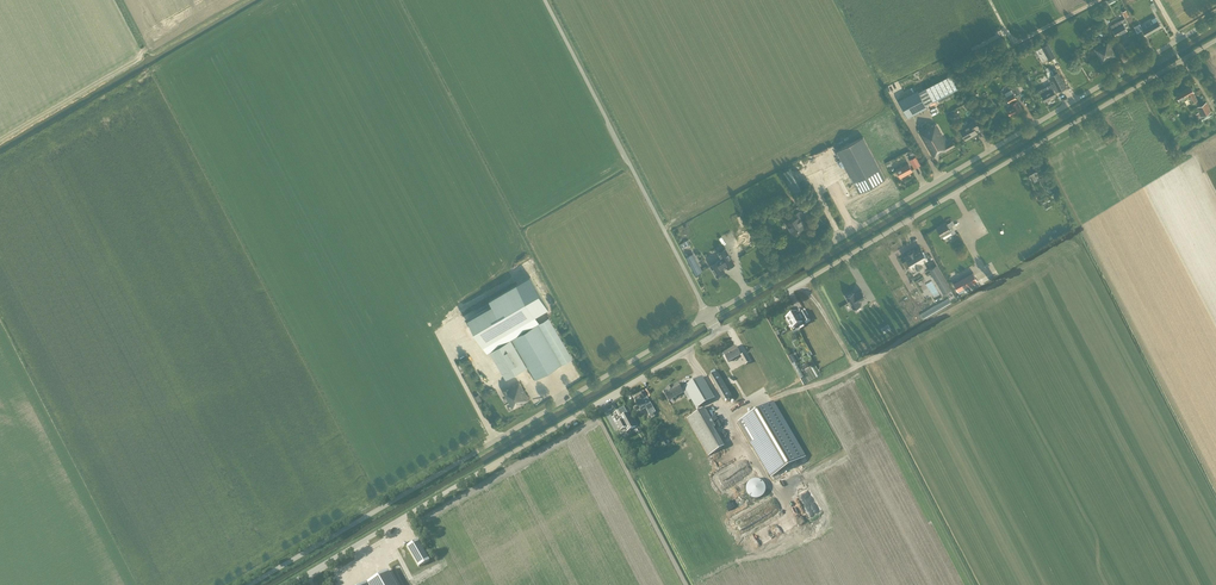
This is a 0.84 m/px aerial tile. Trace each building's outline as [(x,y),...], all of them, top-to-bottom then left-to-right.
[(1158,20),(1158,21),(1156,17),(1152,20),(1154,23),(1150,25),(1154,31),(1162,27),(1158,20)] [(1121,20),(1110,26),(1117,37),(1124,32),(1127,30),(1131,28),(1125,18),(1121,20)] [(1150,25),(1147,27),(1145,24),(1141,26),(1140,24),(1136,26),(1139,31),(1143,29),(1147,36),(1154,31),(1150,25)] [(1104,44),(1095,49),(1102,63),(1115,55),(1108,42),(1104,44)] [(1056,56),(1049,44),(1042,47),(1049,60),(1056,56)] [(998,47),(990,50),(993,57),(1001,54),(998,47)] [(1066,88),(1060,77),(1058,72),(1051,76),(1049,78),(1051,82),(1052,81),(1053,83),(1039,90),(1044,100),(1044,101),(1056,95),(1055,94),(1060,91),(1066,88)] [(951,75),(919,92),(918,90),(899,100),(908,117),(927,107),(926,106),(959,89),(951,75)] [(1011,89),(1004,93),(1008,100),(1009,103),(1011,102),(1012,104),(1013,107),(1007,110),(1010,115),(1016,112),(1022,109),(1017,100),(1017,101),(1016,99),(1017,99),(1015,96),(1021,93),(1020,92),(1024,89),(1022,84),(1011,89)] [(1180,101),(1189,96),(1193,102),(1195,101),(1203,116),(1211,111),(1206,102),(1200,106),(1197,100),(1198,100),(1194,93),(1191,86),(1176,94),(1180,101)] [(980,128),(977,124),(975,120),(971,122),(971,123),(960,129),(965,139),(973,134),(974,136),(978,133),(976,130),(980,128)] [(951,138),(946,140),(936,123),(928,128),(927,125),(918,130),(920,133),(919,133),(933,158),(955,145),(952,140),(951,138)] [(859,193),(886,179),(863,137),(838,151),(841,159),(850,176),(859,193)] [(917,158),(910,161),(914,168),(921,165),(917,158)] [(897,169),(899,173),(901,177),(913,171),(908,163),(897,169)] [(1037,173),(1038,173),(1035,167),(1028,171),(1031,176),(1033,181),(1039,178),(1037,173)] [(782,173),(793,194),(802,189),(791,168),(782,173)] [(1045,189),(1048,187),(1051,186),(1046,176),(1040,178),(1045,189)] [(800,230),(806,227),(800,216),(803,215),(800,210),(794,214),(796,218),(786,224),(793,236),(801,232),(800,230)] [(754,216),(752,221),(761,225),(763,220),(754,216)] [(947,222),(937,227),(942,237),(943,236),(944,239),(953,234),(954,236),(959,233),(954,224),(952,221),(947,224),(947,222)] [(722,259),(711,265),(717,276),(725,272),(724,269),(727,267),(728,268),(735,264),(726,249),(719,253),(722,259)] [(913,252),(894,263),(903,277),(921,267),(913,252)] [(693,254),(688,257),(697,275),(702,272),(693,254)] [(940,269),(932,273),(945,296),(953,291),(940,269)] [(974,275),(957,285),(961,292),(978,283),(974,275)] [(469,319),(484,345),(536,315),(518,284),(490,300),(493,305),(469,319)] [(862,291),(856,294),(854,292),(846,297),(854,309),(862,304),(860,302),(866,298),(862,291)] [(796,312),(785,318),(792,329),(798,325),(799,327),(803,325),(800,320),(802,319),(805,323),(809,320),(804,311),(800,314),(798,316),(796,312)] [(550,317),(512,338),(536,379),(574,357),(550,317)] [(490,351),(506,379),(527,366),(511,339),(490,351)] [(728,362),(740,355),(735,347),(723,354),(728,362)] [(745,365),(749,363),(744,354),(741,356),(745,365)] [(723,401),(731,397),(717,372),(709,376),(723,401)] [(667,388),(662,391),(668,401),(684,392),(686,397),(689,395),(696,407),(697,408),(714,399),(713,396),(702,377),(698,380),(697,379),(684,387),(681,389),(677,382),(671,386),(670,385),(668,384),(666,385),(666,387),(667,388)] [(529,400),(522,387),(519,383),(504,392),(513,409),(529,400)] [(655,417),(653,413),(655,412),(644,392),(641,394),(640,393),(633,397),(638,405),(641,411),(645,408),(649,415),(650,415),(652,418),(655,417)] [(773,402),(738,422),(751,444),(752,444),(771,477),(805,457),(773,402)] [(619,431),(626,427),(628,431),(637,426),(626,406),(618,410),(621,417),(619,418),(618,414),(612,417),(619,431)] [(707,456),(723,447),(702,409),(686,418),(707,456)] [(668,443),(669,442),(664,433),(662,434),(662,433),(657,436),(664,447),(668,445),(668,443)] [(745,469),(709,489),(713,498),(750,479),(745,469)] [(510,488),(519,483),(513,473),(505,478),(510,488)] [(764,483),(763,482),(761,481),(760,480),(758,479),(757,479),(755,479),(754,479),(752,480),(750,481),(749,482),(748,483),(747,484),(746,486),(746,487),(746,489),(746,491),(746,492),(747,494),(748,495),(749,496),(751,497),(752,498),(754,499),(755,499),(757,499),(759,498),(760,498),(762,497),(763,496),(764,494),(765,493),(765,491),(766,490),(766,488),(765,486),(765,485),(764,483)] [(406,547),(418,567),(429,561),(416,540),(406,547)] [(366,583),(367,584),(395,584),(387,571),(366,583)]
